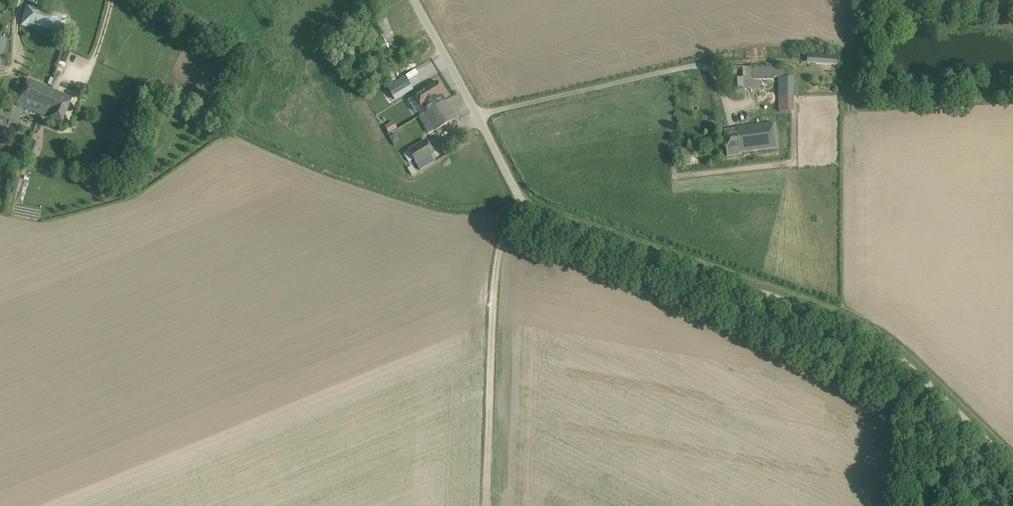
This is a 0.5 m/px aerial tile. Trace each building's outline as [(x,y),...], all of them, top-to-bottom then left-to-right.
[(20,25),(64,38),(70,17),(26,5),(20,25)] [(386,19),(376,23),(385,45),(395,40),(386,19)] [(809,63),(839,64),(840,51),(809,50),(809,63)] [(384,54),(375,58),(386,84),(395,80),(384,54)] [(395,72),(397,78),(411,72),(408,67),(395,72)] [(787,67),(739,68),(729,68),(729,94),(744,94),(744,90),(759,90),(759,79),(774,79),(774,77),(787,77),(787,67)] [(404,77),(387,88),(395,100),(412,89),(404,77)] [(17,105),(41,115),(51,89),(28,79),(17,105)] [(428,84),(413,93),(425,113),(424,113),(425,113),(445,101),(439,89),(442,87),(437,79),(428,84)] [(73,97),(51,89),(41,115),(62,124),(73,97)] [(779,95),(780,111),(796,111),(795,94),(779,95)] [(425,113),(419,116),(422,122),(428,118),(435,130),(455,118),(445,101),(425,113)] [(390,122),(384,126),(389,133),(395,130),(390,122)] [(776,123),(735,128),(724,129),(727,156),(740,154),(740,152),(779,147),(776,123)] [(426,139),(407,150),(412,159),(415,164),(416,164),(420,170),(434,162),(430,155),(434,153),(426,139)] [(28,140),(24,153),(32,155),(36,142),(28,140)] [(700,164),(699,154),(685,155),(686,165),(700,164)]
